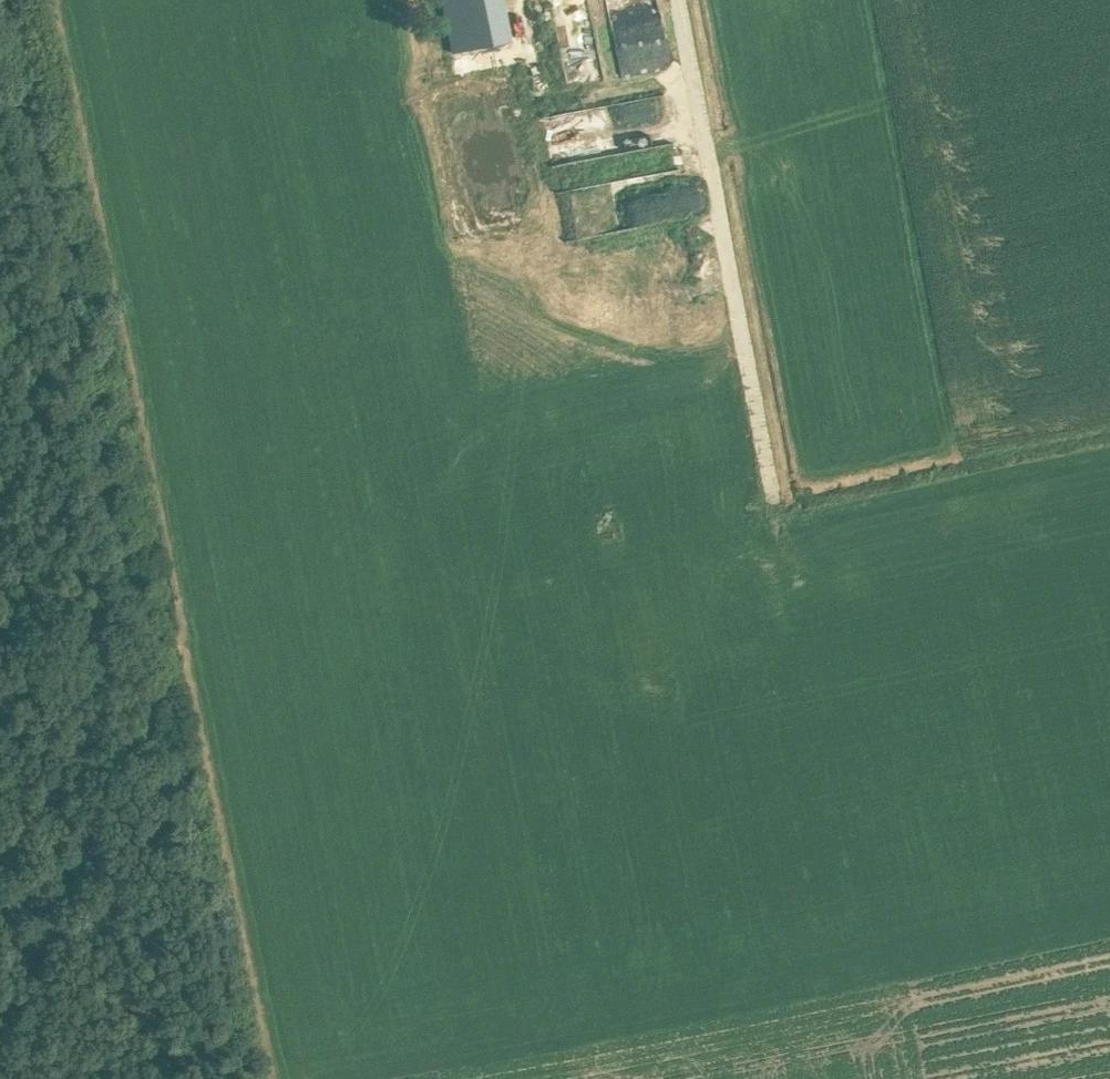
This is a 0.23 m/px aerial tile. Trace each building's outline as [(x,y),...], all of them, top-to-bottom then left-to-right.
[(507,0),(444,0),(454,53),(515,40),(507,0)] [(667,95),(546,115),(553,158),(593,152),(589,127),(606,124),(607,127),(631,123),(634,145),(675,138),(667,95)]
